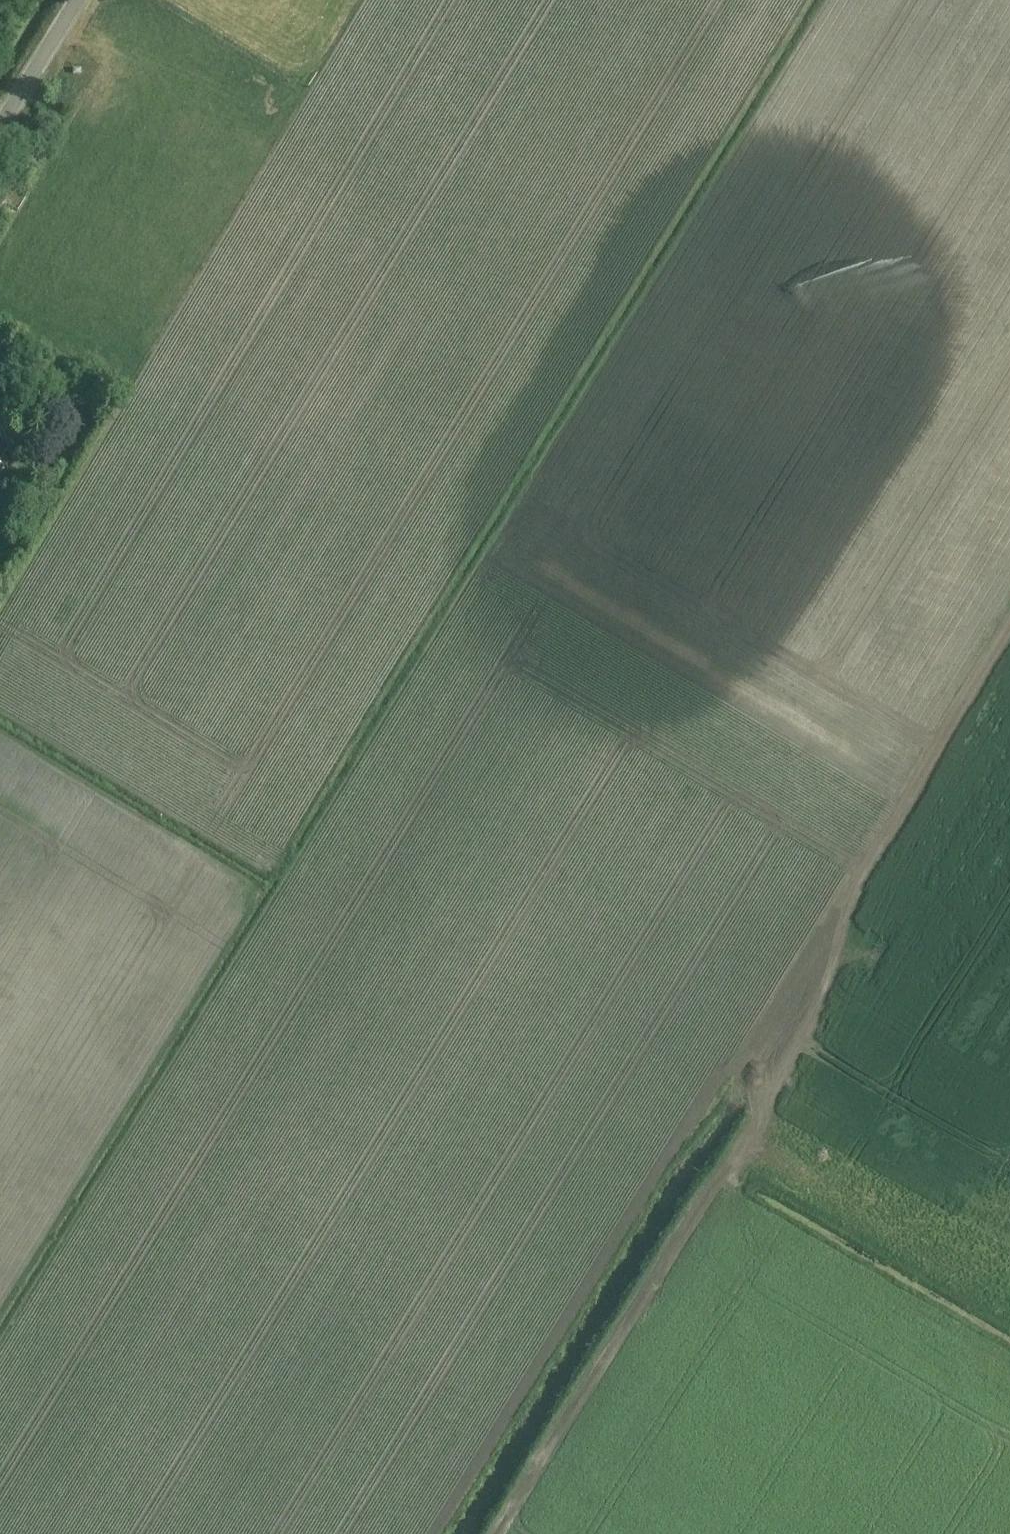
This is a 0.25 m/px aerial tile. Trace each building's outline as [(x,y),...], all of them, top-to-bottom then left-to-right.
[(12,471),(0,464),(0,491),(12,471)]
